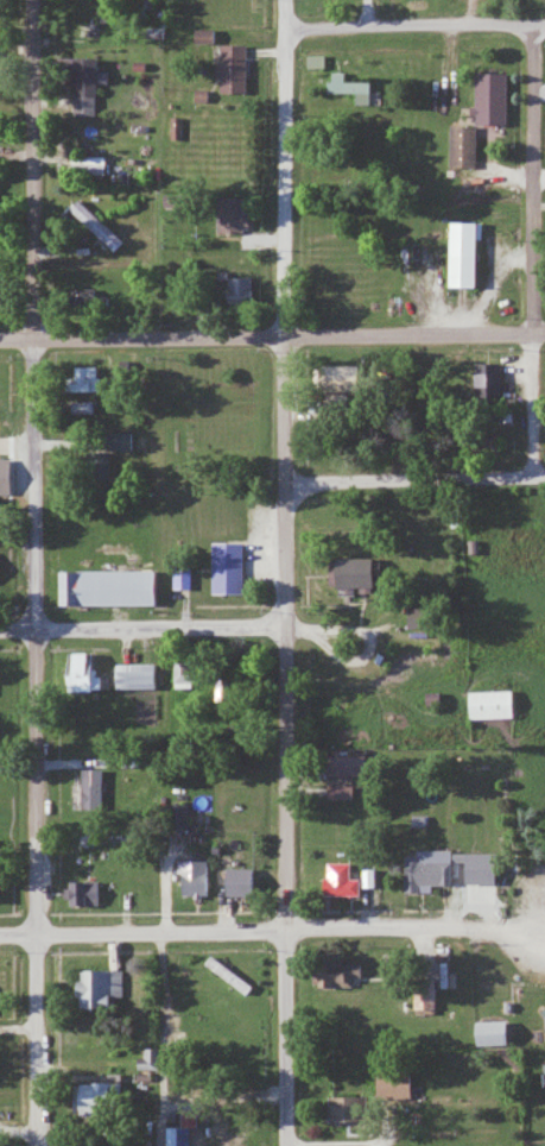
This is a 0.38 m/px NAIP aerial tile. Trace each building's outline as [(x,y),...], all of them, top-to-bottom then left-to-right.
[(72,19),(72,37),(98,37),(98,19),(72,19)] [(243,46),(214,46),(214,95),(243,95),(243,46)] [(91,117),(91,58),(66,58),(66,117),(91,117)] [(341,83),(341,73),(325,73),(325,95),(351,95),(351,106),(368,106),(368,83),(341,83)] [(505,126),(505,73),(471,73),(471,127),(446,127),(446,168),(472,168),(472,126),(505,126)] [(214,234),(243,234),(243,198),(214,198),(214,234)] [(443,288),(475,288),(476,223),(444,223),(443,288)] [(225,279),(226,303),(252,302),(251,278),(225,279)] [(86,291),(72,292),(73,306),(87,306),(86,291)] [(478,375),(468,375),(468,388),(479,388),(479,398),(497,398),(497,364),(478,364),(478,375)] [(96,393),(96,367),(73,367),(73,380),(63,380),(63,393),(96,393)] [(497,434),(458,434),(458,455),(497,455),(497,434)] [(107,482),(107,452),(82,452),(82,482),(107,482)] [(239,545),(208,545),(208,596),(239,596),(239,545)] [(329,558),(363,556),(365,584),(370,584),(370,594),(353,594),(334,596),(334,585),(329,585),(329,558)] [(57,607),(154,607),(154,572),(57,572),(57,607)] [(99,656),(60,656),(60,693),(99,693),(99,656)] [(171,689),(188,689),(188,664),(171,664),(171,689)] [(154,691),(154,666),(110,666),(110,691),(154,691)] [(463,693),(463,721),(511,721),(511,693),(463,693)] [(324,758),(324,770),(363,770),(363,758),(324,758)] [(100,771),(76,771),(76,812),(100,812),(100,771)] [(324,800),(350,800),(350,788),(324,788),(324,800)] [(163,832),(184,832),(184,805),(163,805),(163,832)] [(447,852),(411,852),(411,858),(400,858),(400,895),(416,895),(416,887),(447,887),(447,852)] [(175,863),(175,897),(205,897),(205,863),(175,863)] [(355,880),(347,880),(347,865),(319,865),(319,897),(355,897),(355,880)] [(252,895),(252,871),(218,871),(218,895),(252,895)] [(351,965),(316,965),(316,990),(351,990),(351,965)] [(80,977),(114,977),(120,1005),(102,1002),(102,1014),(77,1013),(80,977)] [(411,1015),(433,1015),(433,980),(411,980),(411,1015)] [(502,1024),(470,1024),(470,1047),(502,1047),(502,1024)] [(373,1102),(404,1102),(404,1072),(373,1072),(373,1102)] [(116,1085),(68,1085),(68,1113),(116,1113),(116,1085)] [(323,1123),(364,1123),(364,1099),(323,1099),(323,1123)]
